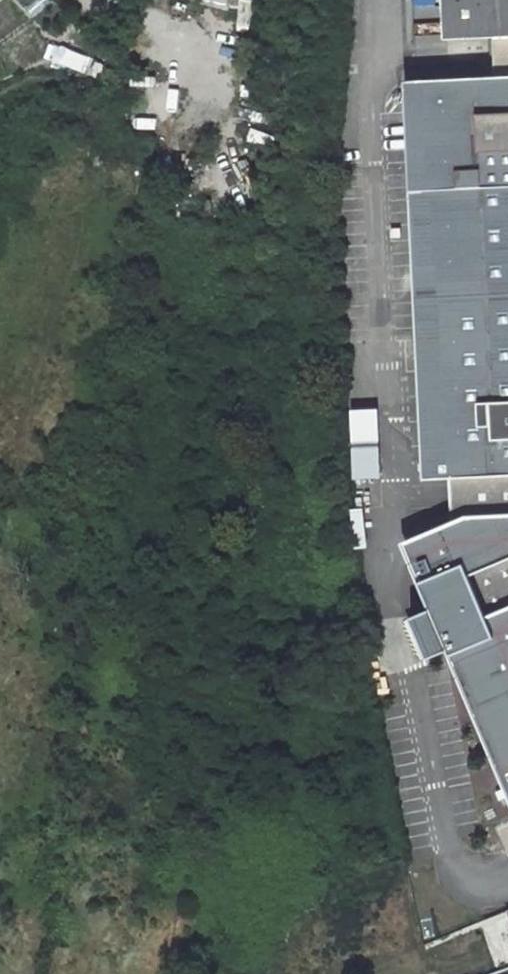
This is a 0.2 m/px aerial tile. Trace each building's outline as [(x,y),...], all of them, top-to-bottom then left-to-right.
[(493,77),(403,81),(428,482),(454,480),(456,480),(466,480),(482,538),(416,567),(436,613),(417,621),(435,662),(454,654),(507,793),(507,0),(455,0),(457,38),(491,37),(493,77)] [(466,480),(456,480),(458,524),(407,547),(416,567),(482,538),(466,480)]
